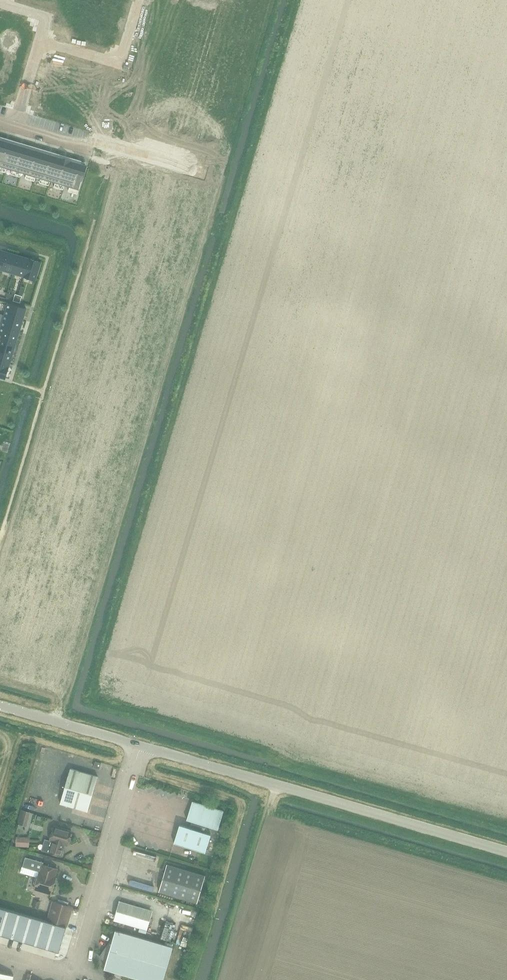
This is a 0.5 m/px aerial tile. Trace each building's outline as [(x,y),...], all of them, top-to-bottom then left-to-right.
[(8,22),(3,37),(26,44),(31,28),(8,22)] [(7,86),(14,63),(0,59),(0,84),(7,86)] [(169,96),(165,111),(172,114),(177,98),(169,96)] [(6,173),(8,169),(12,171),(11,175),(20,178),(22,173),(27,175),(26,179),(35,182),(36,178),(41,179),(40,184),(49,186),(51,182),(56,183),(54,187),(64,190),(65,186),(70,187),(69,191),(78,194),(86,166),(0,139),(0,171),(6,173)] [(3,269),(8,252),(0,250),(0,268),(3,269)] [(8,252),(3,269),(14,272),(19,255),(11,253),(8,252)] [(19,255),(14,272),(25,276),(30,259),(22,256),(19,255)] [(30,259),(25,276),(36,279),(41,262),(33,259),(30,259)] [(9,303),(6,315),(23,320),(26,308),(9,303)] [(6,315),(2,326),(19,331),(23,320),(6,315)] [(0,333),(0,338),(16,343),(19,331),(2,326),(0,333)] [(12,355),(16,343),(0,338),(0,351),(12,355)] [(9,366),(12,355),(0,351),(0,364),(9,366)] [(6,378),(9,366),(0,364),(0,376),(6,378)] [(88,811),(96,783),(98,776),(71,768),(61,803),(88,811)] [(175,843),(206,852),(211,834),(206,832),(208,826),(218,829),(224,811),(193,801),(187,819),(193,821),(190,828),(180,824),(175,843)] [(21,809),(19,816),(29,819),(31,812),(21,809)] [(53,841),(50,852),(62,856),(65,845),(68,845),(72,831),(54,826),(50,840),(53,841)] [(16,837),(16,846),(29,847),(30,837),(16,837)] [(58,868),(44,864),(44,862),(26,856),(23,866),(40,871),(35,889),(51,893),(57,876),(55,876),(58,868)] [(159,891),(198,902),(206,875),(167,864),(159,891)] [(34,899),(32,908),(38,910),(41,901),(34,899)] [(54,901),(48,921),(55,923),(67,927),(73,906),(68,905),(69,902),(59,899),(59,902),(54,901)] [(120,903),(115,918),(148,928),(152,912),(120,903)] [(1,934),(8,909),(0,907),(0,934),(1,934)] [(8,909),(1,934),(13,938),(20,913),(8,909)] [(20,913),(13,938),(24,941),(32,916),(20,913)] [(32,916),(24,941),(36,945),(43,920),(32,916)] [(43,920),(36,945),(48,948),(55,923),(48,921),(43,920)] [(55,923),(48,948),(59,952),(67,927),(55,923)] [(146,979),(164,979),(174,946),(116,930),(114,936),(100,956),(107,960),(105,968),(146,979)] [(14,975),(0,971),(0,979),(13,979),(14,975)]
